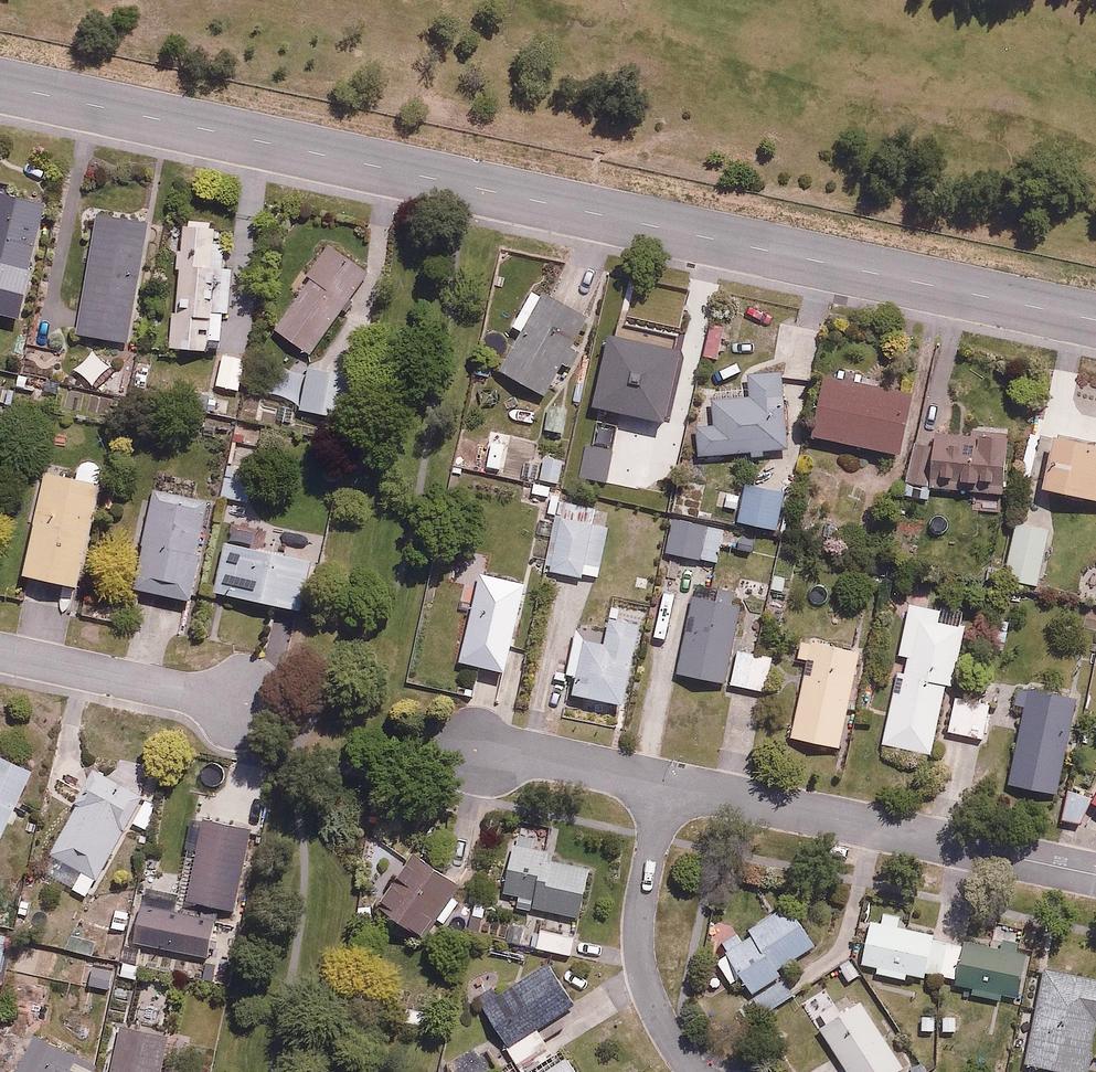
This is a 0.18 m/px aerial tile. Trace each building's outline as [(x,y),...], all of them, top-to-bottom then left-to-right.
[(0,187),(0,308),(19,314),(52,203),(0,187)] [(131,337),(149,218),(98,210),(79,329),(131,337)] [(173,303),(172,344),(212,346),(213,336),(223,337),(224,310),(233,310),(234,264),(225,264),(226,241),(215,241),(216,220),(184,219),(182,303),(173,303)] [(374,276),(332,242),(270,319),(313,353),(374,276)] [(524,331),(504,367),(546,391),(562,363),(568,367),(580,346),(573,342),(589,314),(536,284),(513,325),(524,331)] [(684,348),(613,331),(595,403),(666,421),(684,348)] [(253,362),(224,355),(211,409),(240,416),(253,362)] [(303,401),(302,408),(353,416),(360,372),(262,356),(256,394),(303,401)] [(784,447),(783,369),(741,370),(742,397),(699,398),(700,448),(784,447)] [(902,451),(913,395),(827,377),(815,433),(902,451)] [(69,386),(63,412),(109,423),(115,397),(69,386)] [(1014,432),(938,430),(937,487),(1013,489),(1014,432)] [(1058,434),(1044,486),(1095,500),(1095,445),(1058,434)] [(926,485),(934,446),(910,441),(903,480),(926,485)] [(606,481),(612,448),(584,443),(578,475),(606,481)] [(83,583),(108,463),(43,450),(17,569),(83,583)] [(249,499),(256,471),(229,465),(222,493),(249,499)] [(776,527),(783,489),(744,482),(738,520),(776,527)] [(214,499),(156,487),(136,584),(194,596),(214,499)] [(615,498),(560,488),(547,567),(601,576),(615,498)] [(724,524),(673,516),(668,551),(719,559),(724,524)] [(323,546),(226,521),(210,584),(307,609),(323,546)] [(1052,531),(1020,521),(1002,576),(1034,586),(1052,531)] [(504,667),(526,580),(478,568),(457,655),(504,667)] [(675,672),(764,688),(771,650),(736,644),(743,602),(690,592),(675,672)] [(956,683),(967,624),(939,619),(942,605),(909,600),(884,743),(935,752),(947,682),(956,683)] [(624,702),(640,619),(609,613),(608,622),(588,619),(574,692),(624,702)] [(861,647),(802,636),(792,684),(804,686),(795,734),(842,744),(861,647)] [(1075,694),(1029,685),(1011,781),(1057,790),(1075,694)] [(993,701),(954,697),(951,733),(989,737),(993,701)] [(36,768),(0,750),(0,840),(36,768)] [(145,791),(96,762),(73,801),(80,805),(44,866),(86,891),(145,791)] [(1095,796),(1074,786),(1060,815),(1080,825),(1095,796)] [(238,911),(251,828),(203,820),(189,903),(238,911)] [(520,948),(572,957),(589,854),(510,841),(499,905),(527,910),(520,948)] [(462,879),(417,849),(380,904),(425,934),(462,879)] [(779,965),(815,941),(788,900),(748,927),(752,932),(714,958),(730,982),(740,975),(752,993),(783,972),(779,965)] [(220,918),(142,903),(134,945),(212,960),(220,918)] [(1018,950),(1021,939),(989,932),(986,943),(903,924),(906,910),(885,905),(881,920),(871,917),(860,963),(875,966),(874,974),(907,982),(909,973),(926,977),(929,968),(959,975),(957,984),(972,988),(971,994),(1001,1000),(1003,994),(1020,998),(1030,953),(1018,950)] [(0,934),(0,979),(6,980),(12,935),(0,934)] [(536,1023),(570,1000),(545,961),(480,1003),(523,1069),(553,1049),(536,1023)] [(1043,970),(1029,1066),(1070,1071),(1087,1071),(1095,1020),(1095,978),(1043,970)] [(798,990),(787,974),(754,996),(765,1012),(798,990)] [(861,996),(818,1023),(848,1071),(907,1071),(861,996)] [(165,1035),(124,1026),(114,1071),(157,1071),(165,1035)] [(82,1055),(41,1031),(18,1071),(99,1071),(78,1061),(82,1055)] [(565,1053),(537,1071),(578,1071),(565,1053)] [(821,1063),(808,1071),(827,1071),(821,1063)]
